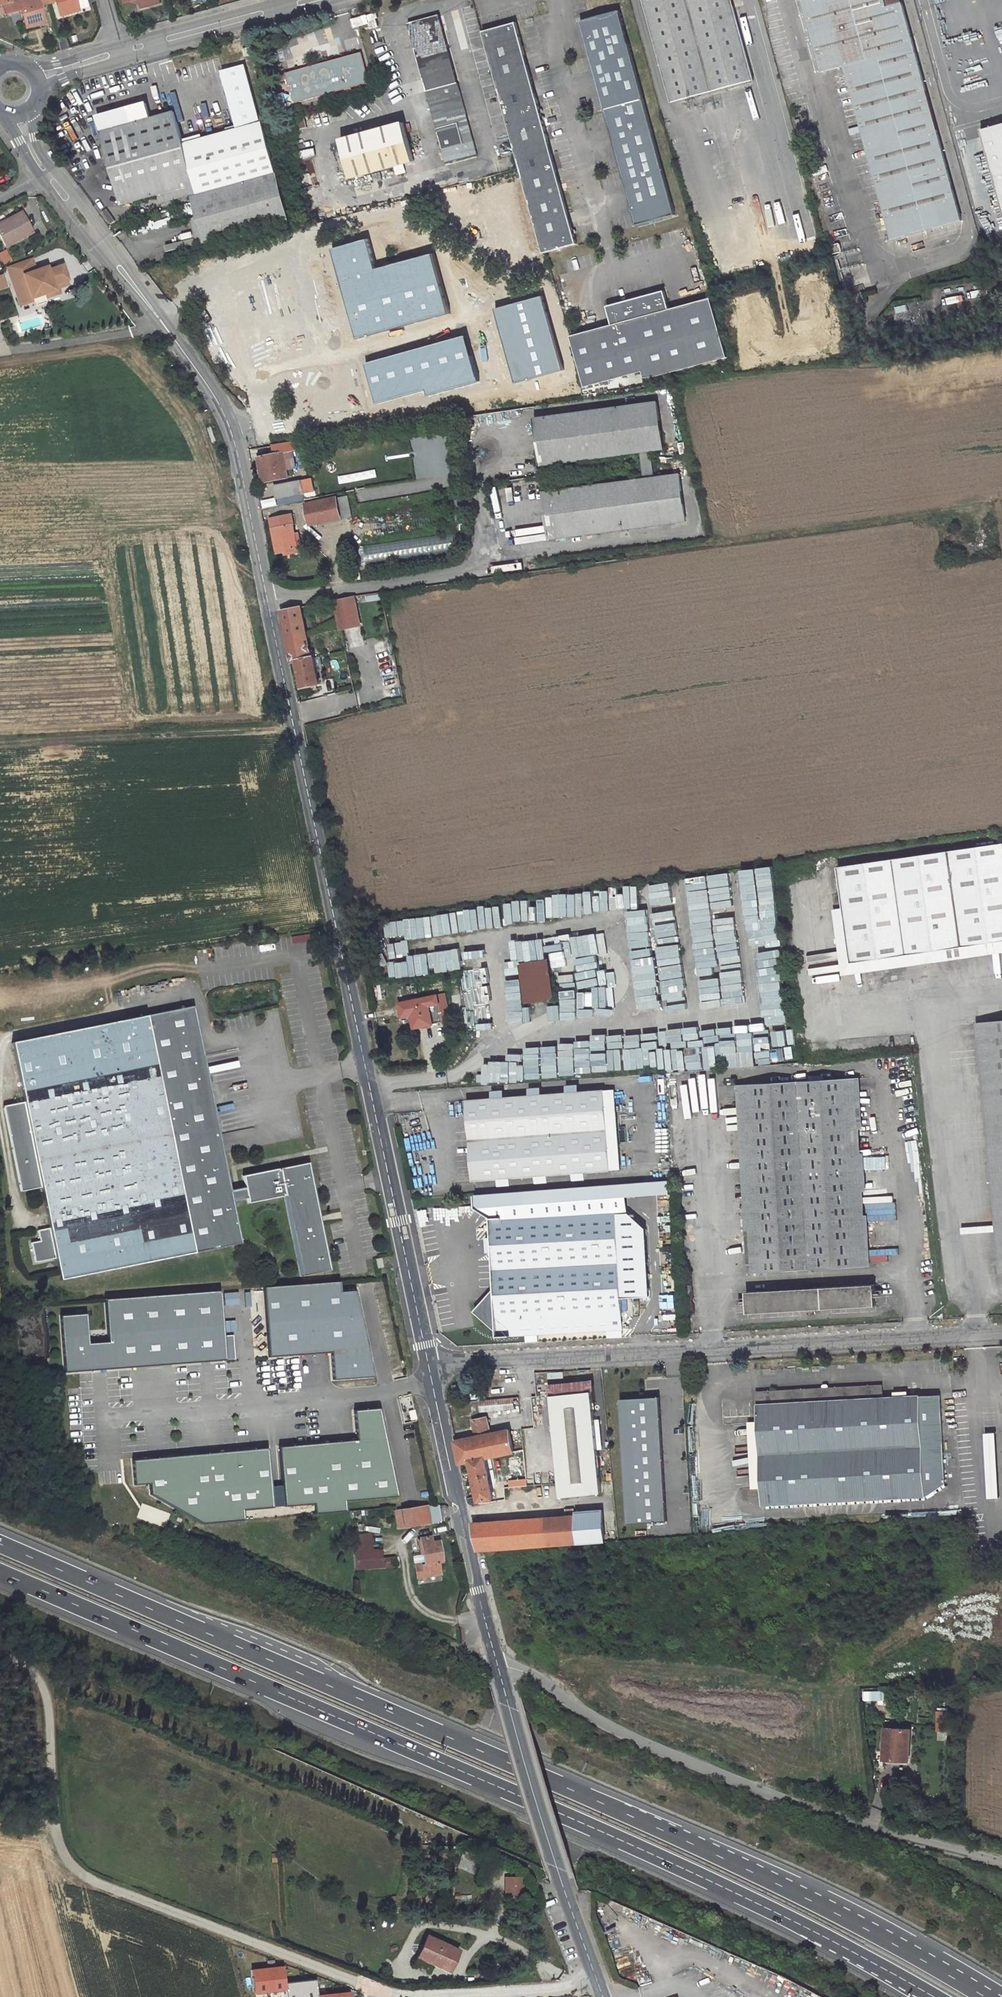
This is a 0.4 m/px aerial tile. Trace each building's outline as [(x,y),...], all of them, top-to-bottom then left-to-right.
[(48,0),(19,0),(11,2),(11,1),(1,4),(4,15),(20,11),(25,28),(45,22),(41,5),(49,3),(48,0)] [(81,10),(81,9),(88,7),(86,0),(48,0),(49,3),(56,1),(60,16),(81,10)] [(729,0),(638,0),(639,3),(641,3),(668,101),(750,79),(729,0)] [(890,238),(960,219),(901,0),(802,0),(821,71),(844,65),(890,238)] [(618,10),(579,21),(634,220),(650,216),(651,222),(675,216),(618,10)] [(353,24),(367,21),(368,25),(376,23),(374,15),(377,14),(376,11),(351,17),(353,24)] [(438,13),(406,22),(445,163),(476,155),(438,13)] [(576,242),(515,20),(481,30),(542,251),(576,242)] [(58,38),(61,50),(70,47),(67,36),(58,38)] [(253,46),(243,50),(245,56),(255,54),(253,46)] [(310,66),(298,69),(287,73),(294,99),(368,80),(360,52),(310,66)] [(298,69),(310,66),(307,57),(295,60),(298,69)] [(157,193),(187,185),(190,194),(190,195),(277,172),(262,119),(247,64),(222,71),(237,126),(183,141),(174,110),(151,116),(147,102),(97,115),(120,203),(157,193)] [(402,121),(340,138),(350,177),(353,187),(400,174),(398,164),(413,160),(402,121)] [(982,130),(1001,203),(1001,125),(982,130)] [(277,172),(190,195),(196,217),(203,242),(289,218),(277,172)] [(187,185),(157,193),(159,202),(190,194),(187,185)] [(21,211),(0,222),(0,241),(4,248),(33,233),(21,211)] [(635,227),(651,222),(650,216),(634,220),(635,227)] [(203,242),(196,217),(191,218),(198,243),(203,242)] [(370,240),(333,250),(357,339),(449,315),(433,254),(377,269),(370,240)] [(0,252),(0,262),(3,266),(12,261),(6,250),(0,252)] [(33,258),(5,267),(19,307),(33,302),(33,300),(44,296),(45,300),(61,294),(60,289),(70,286),(62,264),(49,268),(48,265),(37,269),(33,258)] [(157,273),(151,277),(160,288),(165,283),(157,273)] [(726,358),(710,299),(669,310),(663,292),(606,307),(611,326),(570,337),(584,388),(642,372),(644,379),(657,375),(658,377),(726,358)] [(544,296),(497,309),(517,381),(564,368),(544,296)] [(467,336),(367,364),(378,404),(428,390),(430,396),(480,382),(467,336)] [(656,401),(534,418),(541,464),(641,451),(645,478),(544,492),(551,538),(685,520),(679,473),(654,477),(650,449),(663,448),(656,401)] [(285,460),(284,452),(302,448),(300,441),(273,445),(274,454),(258,457),(263,481),(289,476),(287,469),(297,467),(295,458),(285,460)] [(310,486),(306,469),(298,470),(300,480),(275,485),(277,498),(304,492),(303,488),(310,486)] [(405,485),(393,488),(395,496),(416,492),(415,483),(405,485)] [(348,495),(306,503),(310,524),(352,515),(348,495)] [(371,535),(431,529),(429,512),(369,518),(371,535)] [(297,548),(290,514),(270,518),(278,552),(297,548)] [(365,545),(367,563),(455,553),(453,534),(365,545)] [(334,600),(340,630),(361,626),(355,596),(334,600)] [(311,656),(301,607),(281,611),(292,660),(296,659),(302,686),(319,683),(313,656),(311,656)] [(838,867),(852,962),(1001,940),(1001,843),(838,867)] [(752,869),(757,914),(778,912),(773,867),(752,869)] [(704,877),(708,897),(719,895),(716,875),(704,877)] [(685,896),(699,894),(697,878),(682,880),(685,896)] [(651,907),(672,906),(670,883),(650,885),(651,907)] [(415,941),(415,921),(387,921),(387,940),(415,941)] [(636,970),(654,969),(652,926),(635,927),(636,970)] [(762,945),(764,964),(781,963),(780,944),(762,945)] [(465,973),(463,952),(389,957),(391,978),(465,973)] [(521,966),(526,1002),(554,998),(548,961),(521,966)] [(762,1004),(783,1003),(780,968),(760,969),(762,1004)] [(442,1021),(437,996),(400,1003),(403,1016),(412,1014),(414,1027),(442,1021)] [(230,1188),(192,1005),(11,1043),(23,1102),(3,1106),(20,1191),(41,1187),(49,1228),(38,1230),(40,1241),(31,1242),(35,1262),(56,1258),(60,1280),(242,1242),(233,1200),(247,1197),(248,1202),(283,1194),(283,1193),(285,1193),(301,1274),(330,1267),(320,1219),(322,1219),(321,1214),(319,1214),(308,1160),(278,1166),(279,1167),(278,1167),(277,1166),(242,1173),(244,1185),(230,1188)] [(746,1006),(715,1011),(718,1030),(749,1026),(746,1006)] [(977,1023),(978,1035),(989,1034),(1001,1177),(1001,1020),(977,1023)] [(978,1035),(1000,1260),(1001,1260),(1001,1177),(989,1034),(978,1035)] [(693,1071),(691,1050),(666,1052),(668,1073),(693,1071)] [(793,1065),(793,1050),(723,1053),(724,1068),(793,1065)] [(584,1057),(545,1060),(546,1081),(585,1078),(584,1057)] [(537,1061),(520,1062),(521,1082),(538,1081),(537,1061)] [(489,1065),(490,1083),(513,1082),(512,1069),(510,1069),(509,1063),(489,1065)] [(859,1266),(848,1078),(748,1084),(759,1272),(859,1266)] [(859,1078),(848,1078),(859,1266),(870,1265),(859,1078)] [(748,1084),(737,1085),(747,1273),(759,1272),(748,1084)] [(620,1169),(614,1090),(467,1100),(473,1180),(620,1169)] [(669,1180),(524,1191),(525,1204),(670,1193),(669,1180)] [(491,1218),(491,1220),(616,1213),(616,1209),(503,1215),(503,1217),(491,1218)] [(539,1335),(623,1330),(621,1296),(620,1275),(616,1213),(491,1220),(495,1290),(476,1312),(498,1331),(498,1337),(527,1335),(539,1335)] [(620,1275),(621,1296),(639,1294),(642,1274),(620,1275)] [(338,1284),(264,1289),(269,1357),(330,1354),(331,1380),(366,1378),(360,1293),(339,1294),(338,1284)] [(875,1305),(874,1285),(747,1292),(748,1313),(875,1305)] [(224,1359),(219,1289),(104,1298),(107,1341),(88,1342),(90,1369),(224,1359)] [(90,1369),(88,1342),(87,1342),(85,1313),(59,1315),(63,1371),(90,1369)] [(550,1385),(562,1495),(601,1491),(590,1381),(550,1385)] [(763,1505),(926,1496),(944,1483),(940,1395),(882,1397),(882,1385),(757,1392),(763,1505)] [(485,1397),(484,1388),(466,1389),(467,1398),(485,1397)] [(621,1396),(628,1521),(667,1519),(660,1394),(621,1396)] [(481,1411),(514,1409),(513,1396),(480,1399),(481,1411)] [(278,1447),(283,1506),(313,1504),(314,1514),(345,1511),(344,1501),(397,1496),(379,1408),(353,1411),(356,1440),(278,1447)] [(479,1501),(493,1498),(484,1458),(520,1450),(515,1428),(508,1429),(506,1417),(487,1421),(485,1417),(473,1420),(476,1436),(456,1440),(460,1463),(470,1461),(477,1495),(468,1498),(469,1503),(472,1505),(479,1504),(479,1501)] [(985,1432),(988,1497),(999,1496),(996,1432),(985,1432)] [(272,1507),(267,1448),(132,1460),(134,1485),(149,1483),(149,1494),(201,1524),(243,1520),(242,1510),(272,1507)] [(398,1528),(440,1521),(440,1518),(450,1516),(448,1507),(443,1505),(427,1506),(395,1511),(398,1528)] [(597,1542),(594,1514),(473,1523),(479,1550),(545,1545),(545,1546),(597,1542)] [(371,1550),(369,1533),(352,1534),(354,1551),(371,1550)] [(430,1536),(420,1538),(424,1564),(423,1565),(425,1576),(441,1574),(439,1562),(442,1561),(438,1542),(432,1543),(430,1536)] [(371,1550),(354,1551),(355,1569),(384,1567),(383,1557),(382,1557),(381,1549),(371,1550)] [(394,1556),(383,1557),(384,1567),(395,1566),(394,1556)] [(946,1730),(946,1711),(936,1711),(936,1730),(946,1730)] [(907,1760),(909,1729),(885,1728),(883,1759),(907,1760)] [(506,1877),(506,1893),(521,1894),(521,1877),(506,1877)] [(418,1956),(433,1962),(449,1968),(456,1949),(426,1936),(418,1956)] [(413,1967),(428,1972),(433,1962),(418,1956),(413,1967)] [(256,1996),(286,1991),(284,1966),(251,1971),(256,1996)]
